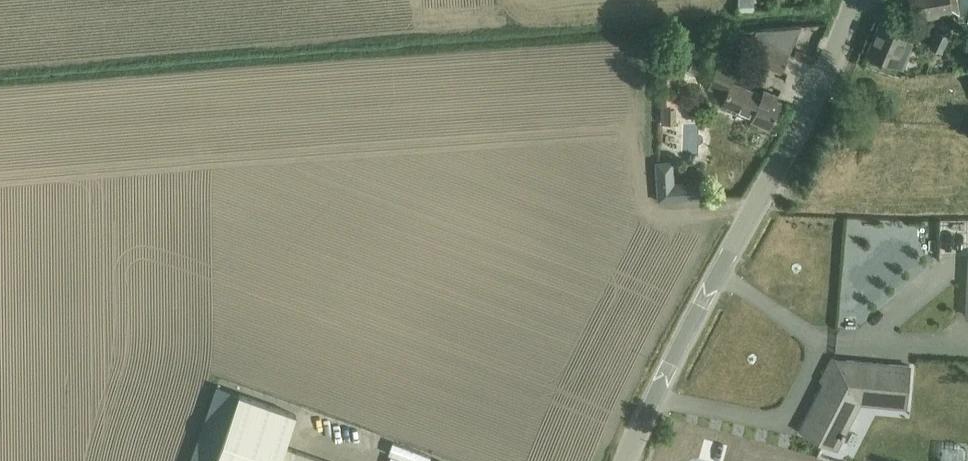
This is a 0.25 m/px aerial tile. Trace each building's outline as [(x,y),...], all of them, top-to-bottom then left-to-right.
[(952,9),(951,0),(910,0),(912,16),(915,15),(908,31),(881,19),(866,53),(902,69),(927,13),(952,9)] [(942,51),(948,36),(937,31),(931,46),(942,51)] [(765,45),(758,62),(782,72),(789,56),(765,45)] [(720,60),(710,85),(726,92),(721,102),(727,104),(724,109),(751,121),(768,128),(779,104),(768,99),(770,94),(760,90),(758,93),(729,80),(735,67),(720,60)] [(670,102),(660,102),(661,124),(675,124),(675,108),(671,108),(670,102)] [(674,161),(656,162),(658,201),(707,199),(706,182),(675,183),(674,161)] [(905,402),(908,366),(846,361),(843,364),(830,357),(818,381),(822,383),(799,430),(835,448),(861,398),(905,402)] [(285,447),(296,415),(239,395),(216,460),(324,460),(285,447)] [(967,444),(943,443),(943,460),(967,460),(967,444)]
